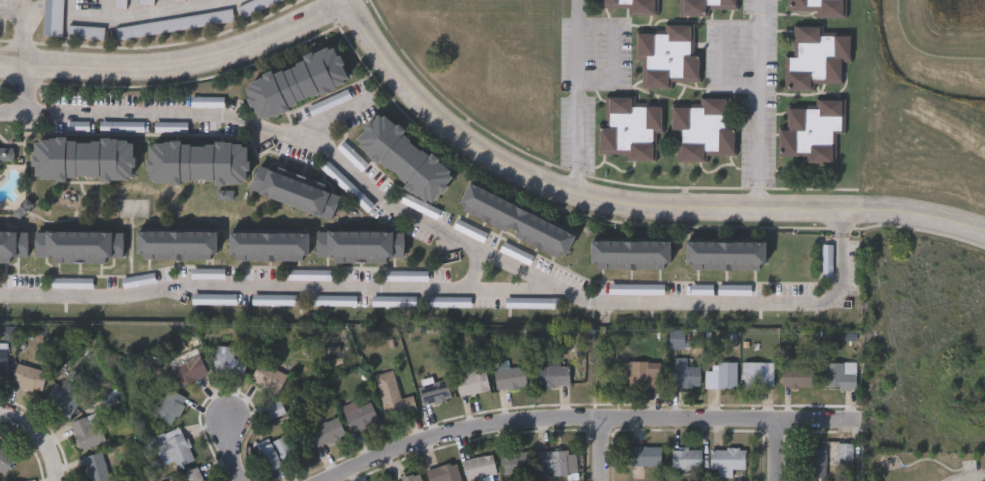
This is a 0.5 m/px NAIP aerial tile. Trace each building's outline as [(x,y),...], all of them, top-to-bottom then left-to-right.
[(43,35),(45,0),(64,0),(62,36),(43,35)] [(128,10),(128,0),(117,0),(116,9),(128,10)] [(239,6),(252,0),(282,0),(244,18),(239,6)] [(599,8),(599,0),(657,0),(656,16),(628,15),(628,8),(599,8)] [(679,16),(679,0),(736,0),(736,10),(706,9),(706,16),(679,16)] [(788,11),(788,0),(845,0),(845,17),(815,17),(815,11),(788,11)] [(118,40),(115,28),(233,7),(236,20),(118,40)] [(105,27),(104,39),(69,37),(69,25),(105,27)] [(693,25),(693,52),(700,52),(699,83),(670,83),(670,89),(642,88),(642,60),(635,60),(635,32),(663,33),(664,25),(693,25)] [(841,85),(813,85),(813,90),(784,90),(785,57),(793,57),(793,27),(822,27),(822,35),(850,35),(850,63),(842,62),(841,85)] [(256,119),(242,83),(334,46),(349,83),(256,119)] [(626,155),(598,155),(598,129),(604,129),(605,97),(634,98),(634,106),(662,107),(662,133),(656,132),(655,162),(626,162),(626,155)] [(705,163),(677,162),(678,134),(670,134),(671,107),(698,107),(699,98),(733,99),(731,157),(706,156),(705,163)] [(834,165),(805,164),(806,157),(778,157),(778,131),(786,131),(786,109),(815,109),(815,100),(844,100),(844,134),(835,134),(834,165)] [(352,142),(379,111),(456,176),(429,207),(352,142)] [(33,179),(33,139),(133,140),(133,180),(33,179)] [(147,143),(246,142),(246,183),(147,183),(147,143)] [(12,156),(0,167),(0,143),(12,156)] [(332,219),(248,192),(257,167),(340,195),(332,219)] [(575,233),(564,258),(456,209),(467,184),(575,233)] [(215,231),(215,259),(136,259),(136,231),(215,231)] [(315,231),(404,232),(404,262),(315,261),(315,231)] [(27,260),(0,260),(0,232),(27,232),(27,260)] [(123,232),(123,261),(34,261),(34,232),(123,232)] [(306,261),(228,261),(228,233),(307,233),(306,261)] [(592,239),(671,240),(670,267),(592,266),(592,239)] [(768,239),(768,266),(688,266),(688,239),(768,239)] [(525,260),(506,253),(509,246),(527,254),(525,260)] [(834,247),(823,247),(823,280),(834,280),(834,247)] [(373,308),(417,308),(417,299),(373,299),(373,308)] [(0,346),(0,380),(8,380),(8,346),(0,346)] [(244,358),(243,373),(212,372),(213,346),(232,346),(232,358),(244,358)] [(169,367),(199,356),(206,375),(176,386),(169,367)] [(670,386),(670,358),(686,358),(686,366),(699,366),(699,386),(670,386)] [(249,378),(259,361),(285,376),(275,394),(249,378)] [(460,396),(453,368),(482,361),(489,389),(460,396)] [(647,362),(647,372),(660,372),(660,388),(628,388),(628,380),(620,380),(620,362),(647,362)] [(735,362),(735,388),(704,388),(704,370),(715,370),(715,362),(735,362)] [(10,384),(17,363),(46,372),(40,393),(10,384)] [(741,363),(772,363),(772,388),(741,388),(741,363)] [(855,363),(855,388),(822,388),(822,363),(855,363)] [(568,366),(568,386),(537,386),(537,366),(568,366)] [(524,388),(494,388),(494,367),(524,367),(524,388)] [(781,388),(781,367),(811,368),(811,388),(781,388)] [(415,411),(384,417),(375,374),(393,371),(399,399),(412,396),(415,411)] [(417,387),(445,379),(451,398),(423,406),(417,387)] [(79,402),(65,419),(42,399),(56,383),(79,402)] [(153,416),(167,389),(185,398),(171,426),(153,416)] [(351,432),(342,414),(369,402),(377,420),(351,432)] [(266,417),(265,405),(280,404),(281,416),(266,417)] [(105,440),(82,451),(68,424),(91,413),(105,440)] [(306,432),(336,417),(345,434),(315,449),(306,432)] [(153,436),(181,427),(191,461),(163,470),(153,436)] [(256,449),(285,436),(295,459),(266,472),(256,449)] [(853,464),(836,464),(835,444),(852,444),(853,464)] [(643,466),(643,472),(630,472),(630,446),(660,446),(660,466),(643,466)] [(5,473),(0,470),(0,448),(14,456),(5,473)] [(671,448),(701,448),(701,471),(671,471),(671,448)] [(804,478),(804,448),(825,448),(825,478),(804,478)] [(710,469),(710,449),(743,449),(743,469),(731,469),(731,477),(718,477),(718,469),(710,469)] [(537,451),(576,451),(576,475),(538,476),(537,451)] [(502,474),(500,454),(529,452),(531,471),(502,474)] [(103,453),(108,480),(86,480),(82,456),(103,453)] [(462,461),(491,454),(496,474),(467,480),(462,461)] [(455,462),(460,480),(428,480),(425,471),(455,462)] [(203,473),(203,480),(171,480),(171,473),(203,473)] [(418,473),(421,480),(396,480),(418,473)]
